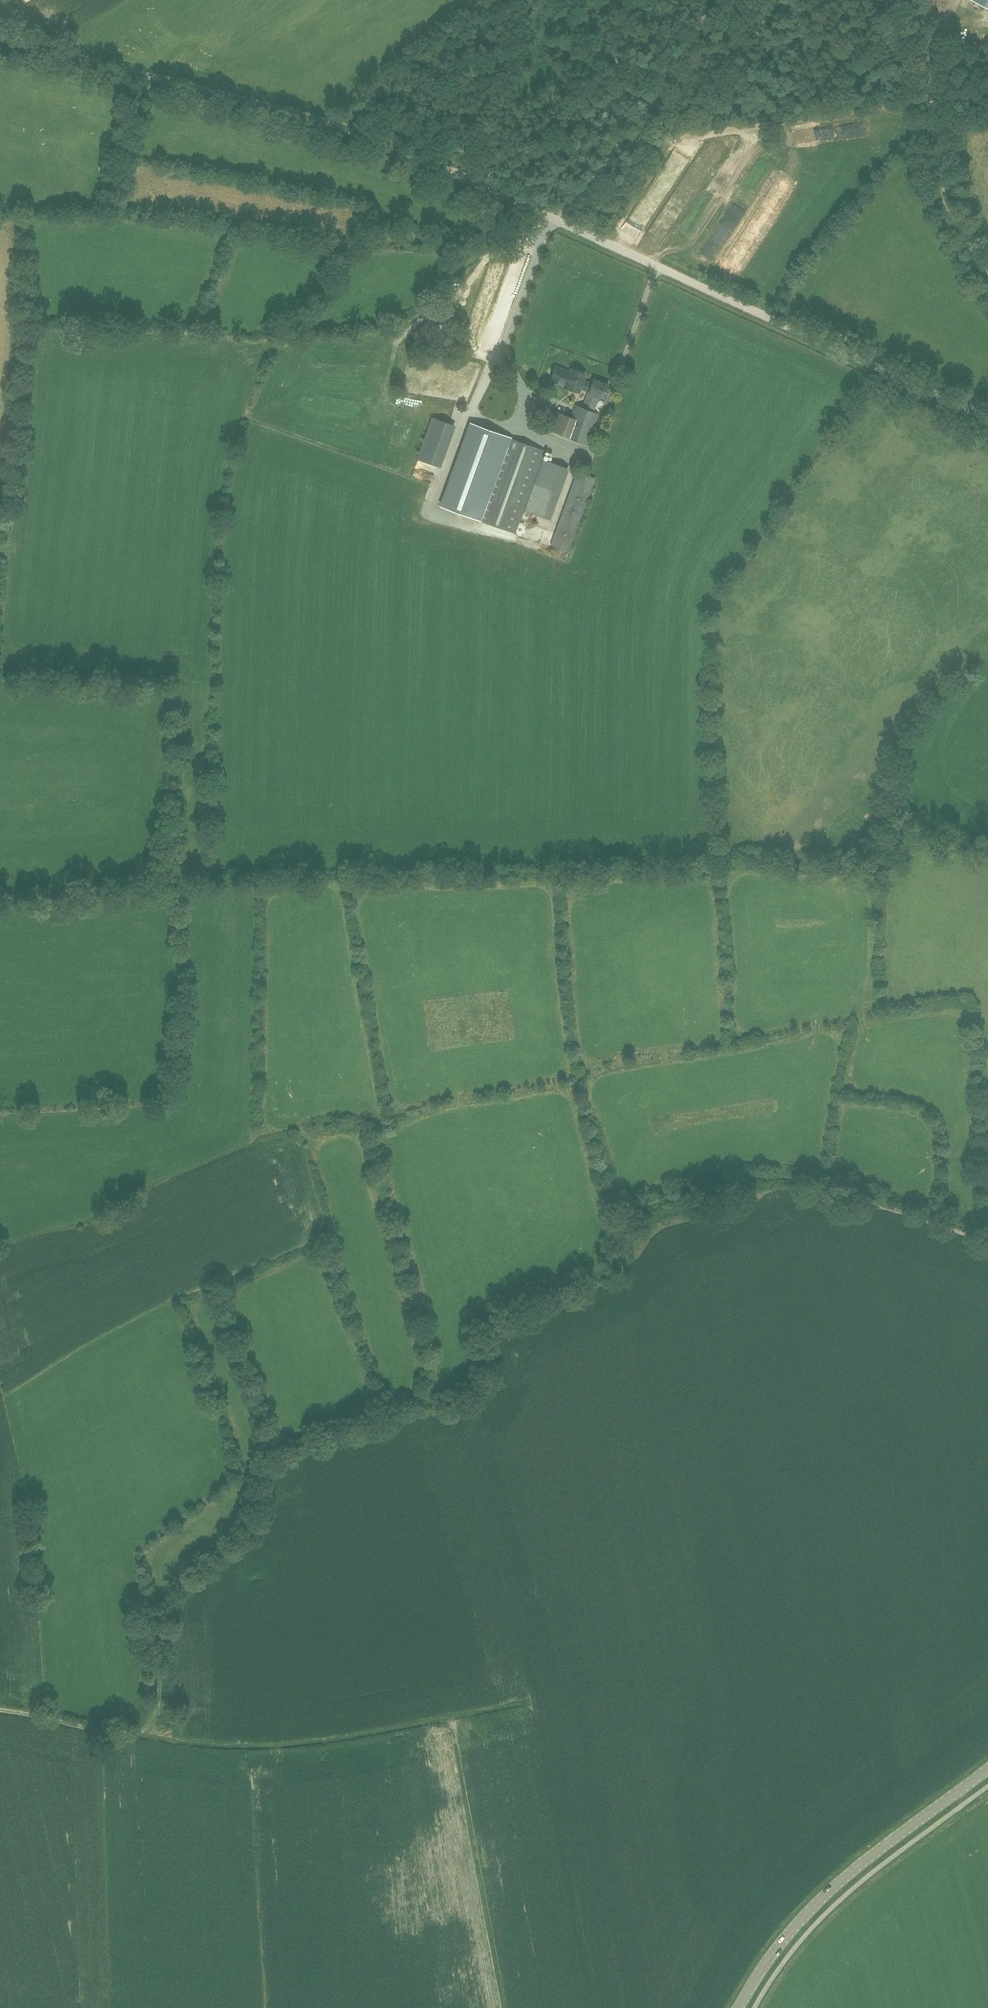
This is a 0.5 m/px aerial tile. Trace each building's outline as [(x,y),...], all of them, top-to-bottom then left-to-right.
[(987,8),(987,0),(972,0),(987,8)] [(663,217),(669,222),(681,210),(676,204),(663,217)] [(565,388),(579,393),(580,388),(586,390),(589,383),(583,381),(585,374),(572,369),(571,372),(556,367),(550,381),(566,387),(565,388)] [(594,380),(592,385),(589,383),(586,390),(590,391),(583,408),(576,406),(572,418),(555,411),(548,430),(588,444),(599,414),(593,412),(599,397),(604,399),(609,386),(594,380)] [(433,417),(419,461),(444,468),(457,425),(433,417)] [(441,506),(476,518),(516,532),(524,510),(544,452),(506,438),(506,437),(480,428),(478,435),(468,432),(441,506)] [(417,470),(415,474),(432,481),(434,476),(417,470)] [(569,552),(595,479),(577,472),(551,545),(569,552)]
